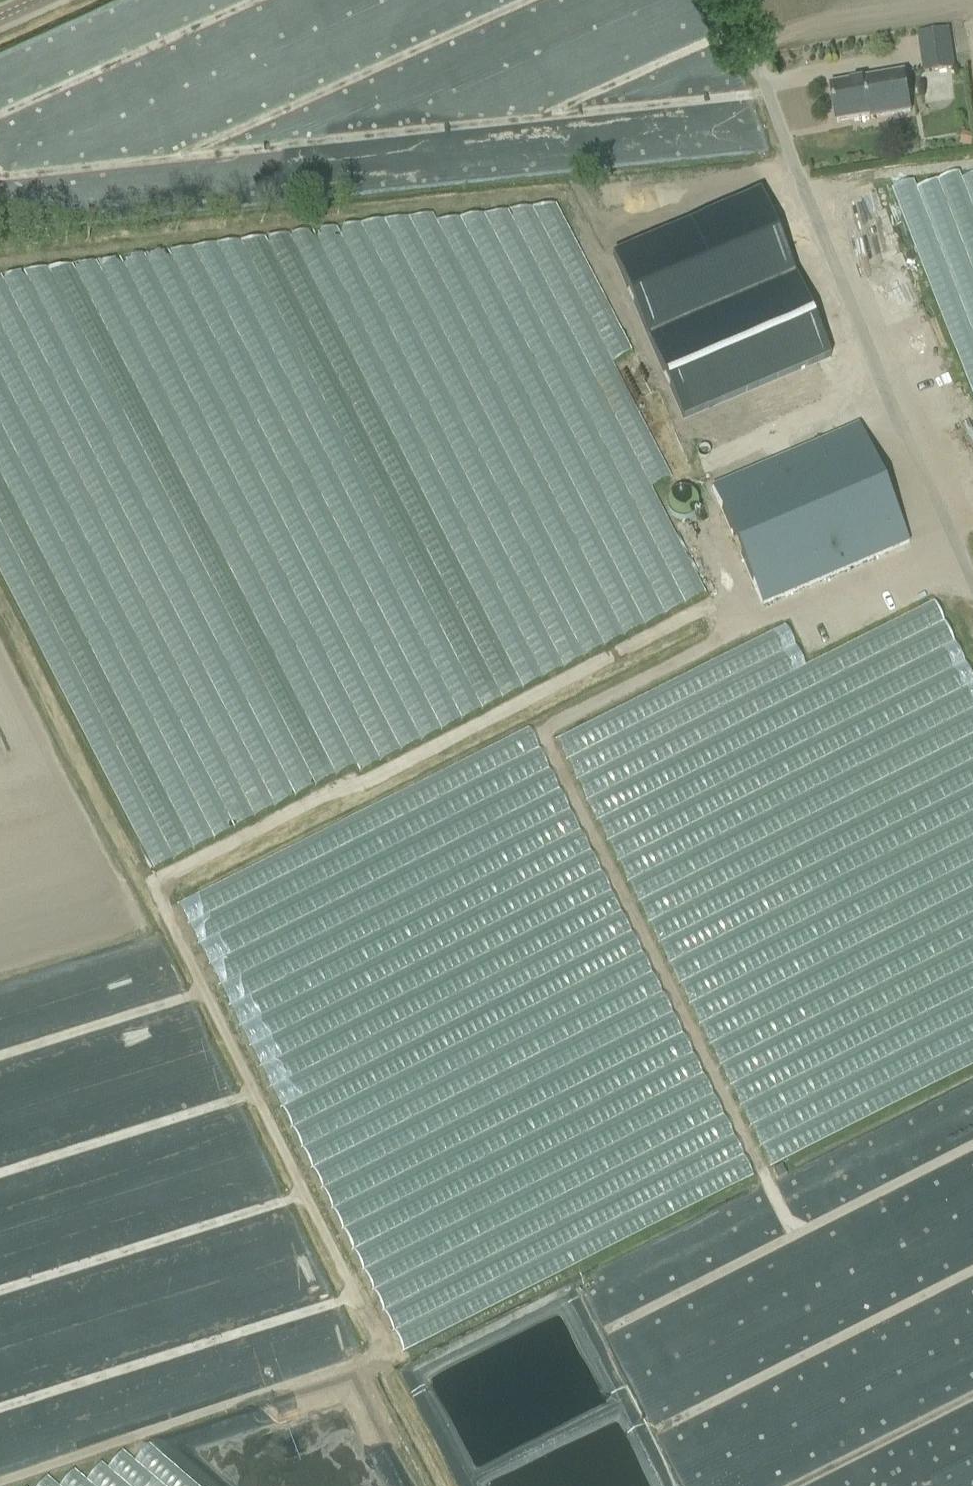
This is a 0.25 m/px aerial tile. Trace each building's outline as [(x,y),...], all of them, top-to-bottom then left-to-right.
[(948,30),(916,35),(921,71),(953,66),(948,30)] [(837,124),(856,120),(871,118),(871,120),(891,116),(911,113),(908,94),(904,74),(830,87),(837,124)] [(962,134),(960,146),(970,148),(972,137),(962,134)] [(818,351),(759,181),(609,233),(668,403),(818,351)] [(858,425),(711,488),(762,607),(908,544),(858,425)] [(545,684),(770,1176),(836,1146),(803,1108),(859,1083),(814,1057),(813,1040),(770,1059),(810,1025),(722,973),(650,890),(684,860),(631,864),(730,820),(682,823),(715,794),(693,781),(768,747),(856,740),(845,758),(904,731),(891,753),(921,751),(922,770),(970,748),(956,771),(972,781),(972,655),(971,651),(545,684)] [(551,738),(190,899),(399,1362),(506,1313),(452,1193),(433,1201),(420,1172),(372,1175),(385,1161),(361,1163),(391,1131),(375,1126),(406,1093),(347,1038),(361,995),(348,996),(341,883),(493,872),(494,882),(540,862),(532,886),(581,902),(570,914),(572,915),(603,912),(610,928),(625,1144),(647,1143),(659,1170),(728,1193),(755,1191),(551,738)]
